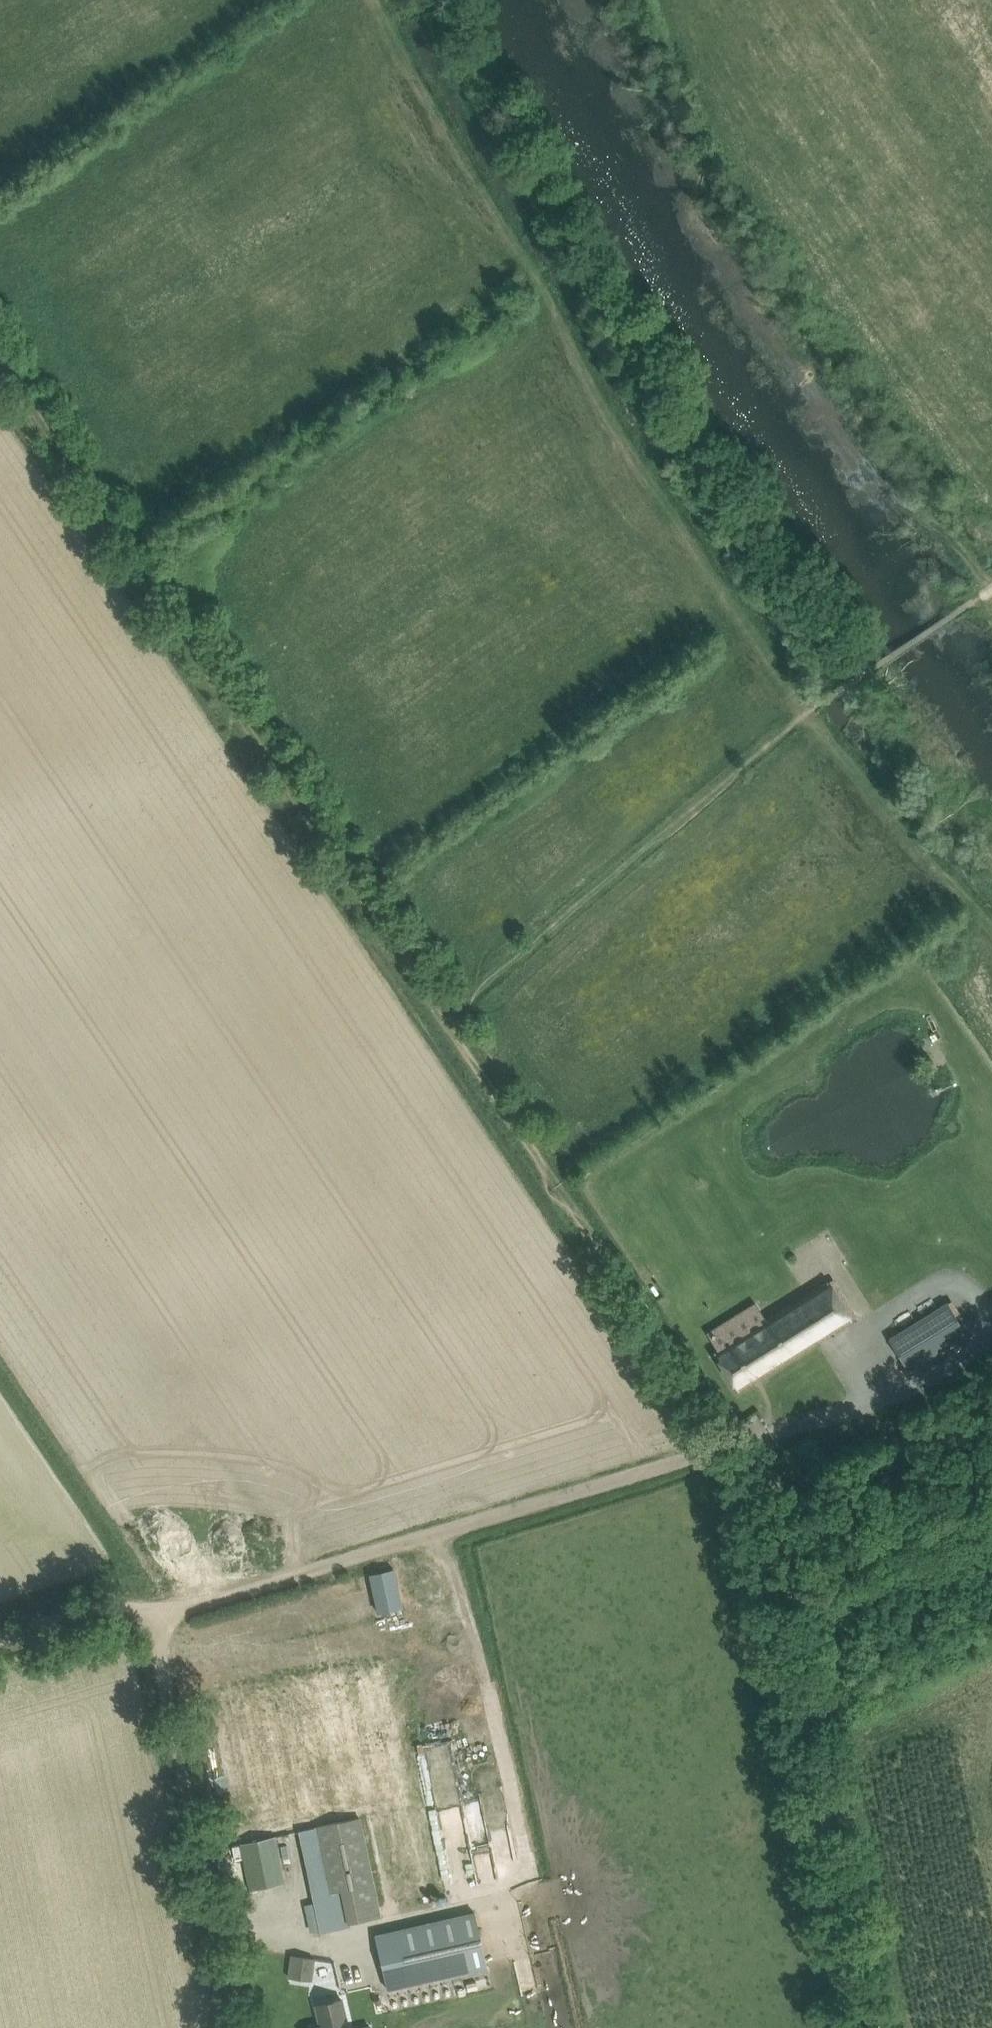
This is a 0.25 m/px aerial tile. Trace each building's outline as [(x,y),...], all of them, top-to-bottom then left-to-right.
[(715,1352),(739,1390),(852,1319),(829,1281),(715,1352)] [(948,1303),(888,1340),(908,1371),(967,1335),(948,1303)] [(395,1568),(377,1571),(386,1611),(403,1607),(395,1568)] [(377,1614),(360,1618),(397,1798),(414,1795),(377,1614)] [(379,1803),(396,1799),(358,1619),(342,1622),(379,1803)] [(358,1807),(377,1803),(340,1623),(321,1627),(358,1807)] [(301,1631),(339,1811),(357,1807),(319,1627),(301,1631)] [(336,1812),(299,1633),(282,1636),(319,1815),(336,1812)] [(280,1638),(264,1641),(300,1819),(316,1816),(280,1638)] [(282,1823),(299,1820),(261,1642),(245,1645),(282,1823)] [(225,1649),(262,1827),(280,1824),(243,1646),(225,1649)] [(223,1650),(207,1653),(244,1831),(260,1828),(223,1650)] [(239,1819),(216,1708),(200,1711),(223,1822),(239,1819)] [(421,1758),(441,1884),(453,1882),(453,1884),(476,1881),(456,1752),(421,1758)] [(399,1809),(417,1899),(434,1895),(416,1806),(399,1809)] [(399,1903),(416,1899),(398,1810),(381,1813),(399,1903)] [(315,1827),(299,1830),(312,1898),(320,1933),(352,1927),(351,1922),(380,1917),(360,1818),(315,1827)] [(250,1890),(285,1882),(275,1835),(240,1843),(240,1844),(243,1857),(250,1890)] [(240,1844),(233,1846),(236,1859),(243,1857),(240,1844)] [(487,1966),(475,1912),(377,1935),(389,1988),(487,1966)] [(312,1981),(316,1958),(291,1954),(288,1977),(312,1981)] [(310,2027),(370,2027),(369,2022),(350,2027),(348,2019),(347,2020),(342,1999),(335,2000),(316,2005),(320,2026),(310,2027)]
